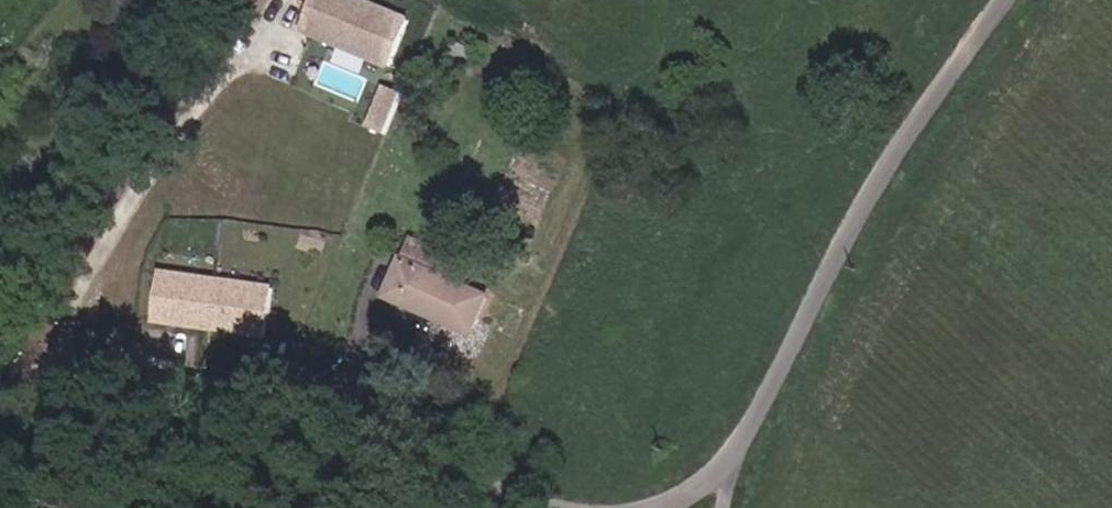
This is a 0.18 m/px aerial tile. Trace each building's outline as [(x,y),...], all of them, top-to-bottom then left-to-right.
[(416,18),(374,0),(316,0),(307,22),(397,62),(416,18)] [(394,83),(376,124),(392,131),(410,90),(394,83)] [(402,254),(385,295),(472,331),(489,290),(402,254)] [(271,293),(157,275),(150,321),(264,339),(271,293)]
